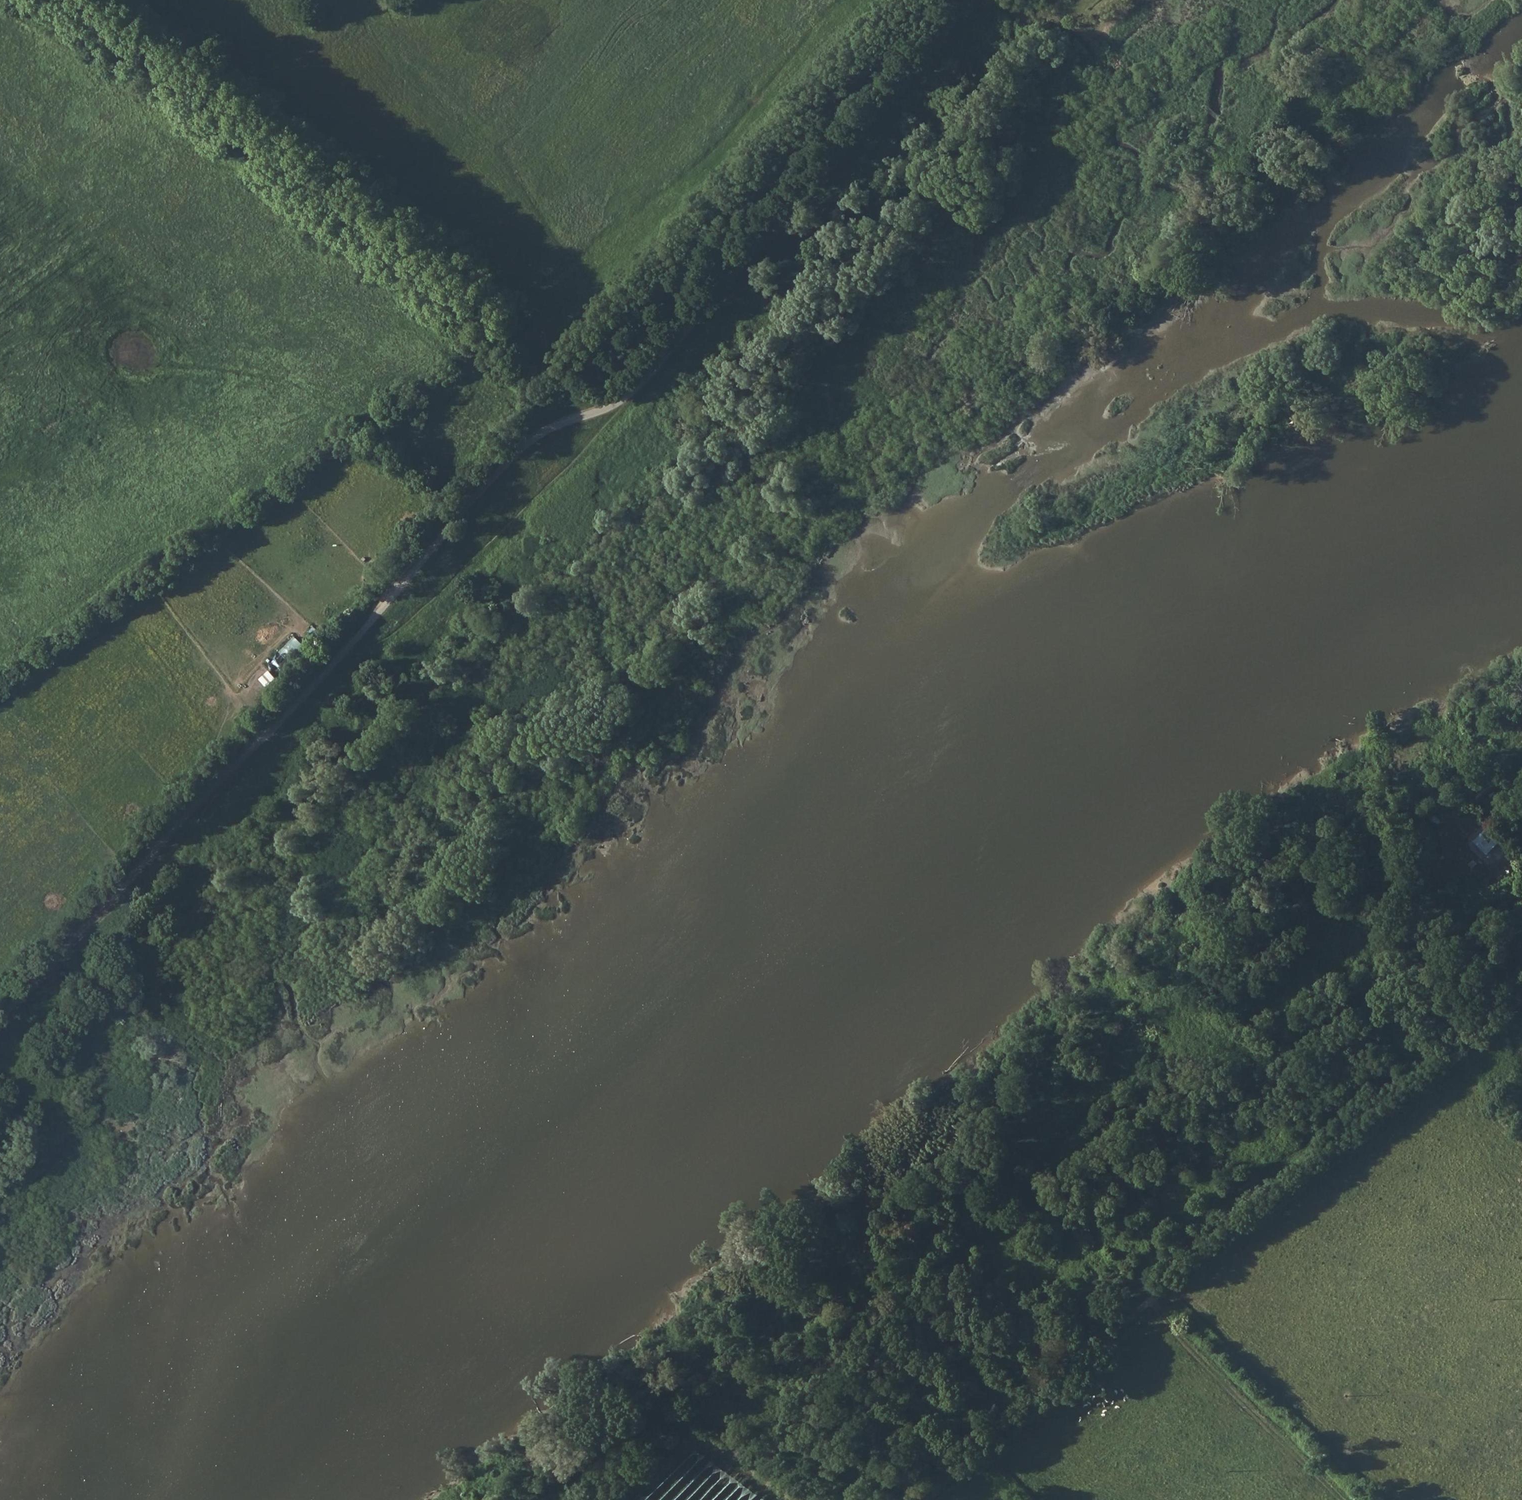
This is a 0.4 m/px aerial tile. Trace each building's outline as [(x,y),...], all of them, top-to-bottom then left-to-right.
[(297,637),(277,656),(286,666),(307,646),(297,637)] [(1505,843),(1491,830),(1477,845),(1490,858),(1505,843)]
